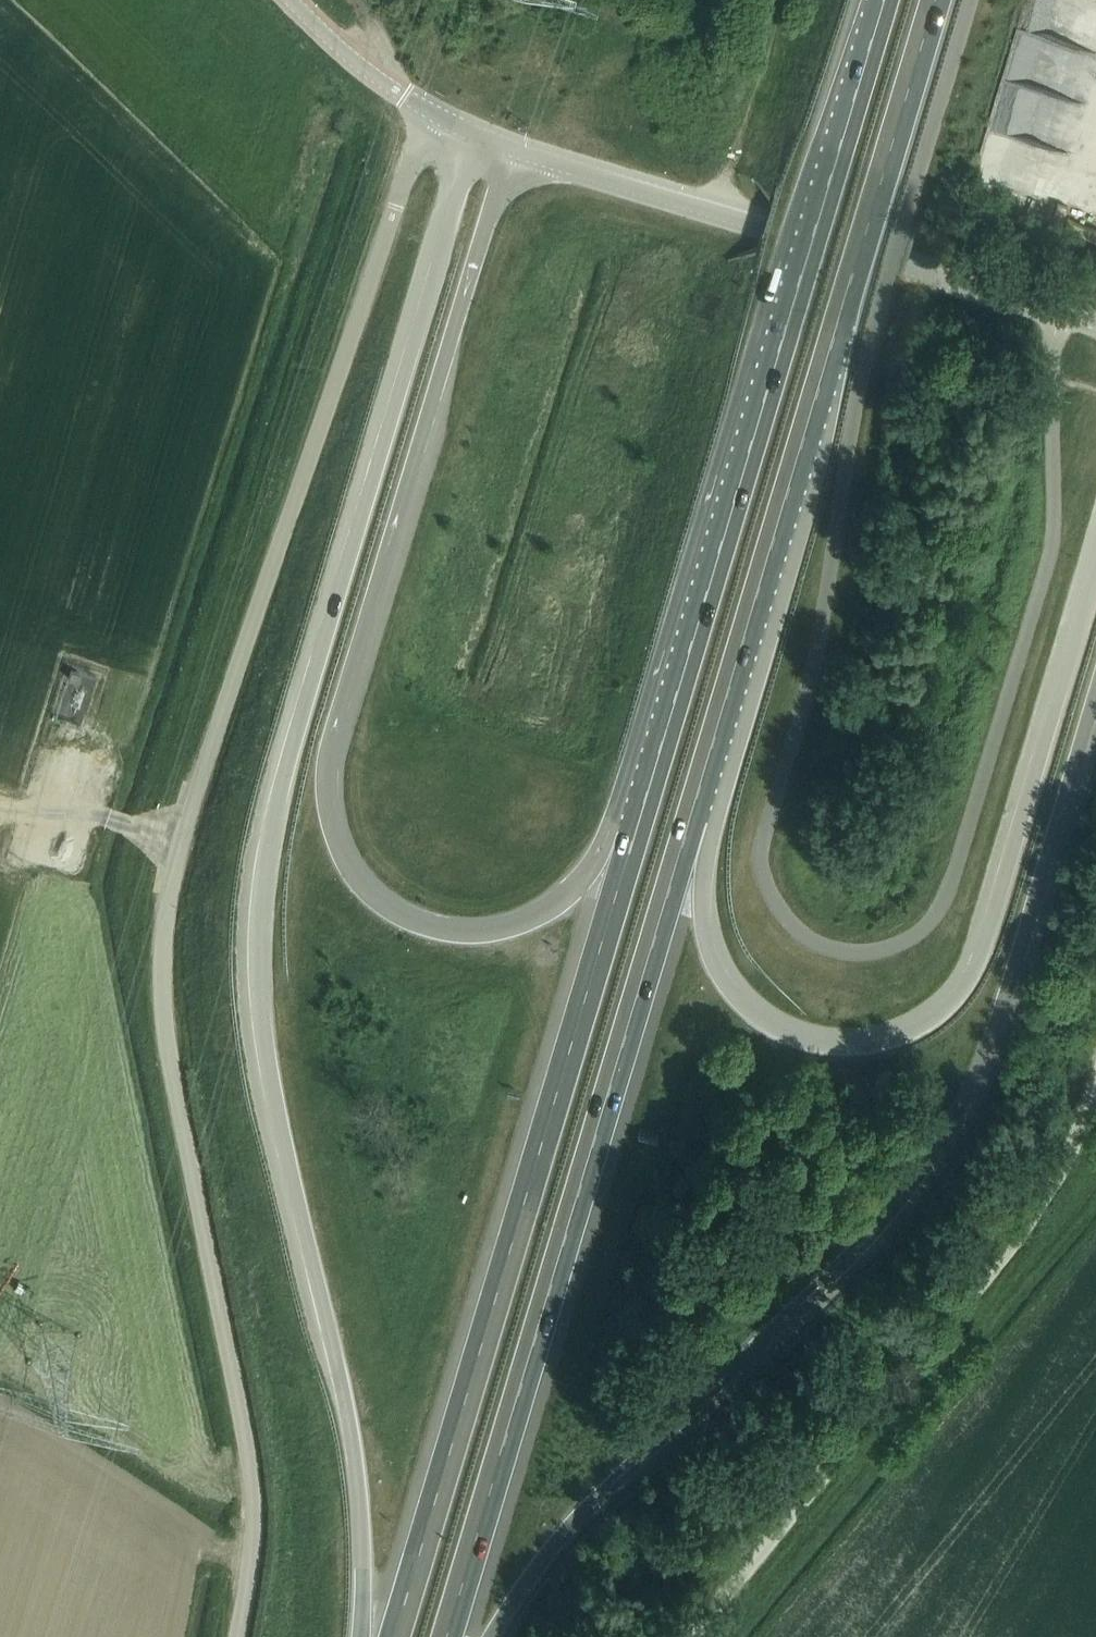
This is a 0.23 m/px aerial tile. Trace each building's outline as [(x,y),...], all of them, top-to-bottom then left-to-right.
[(1065,34),(1079,35),(1080,19),(1067,18),(1065,34)] [(1080,68),(1083,46),(1056,42),(1053,64),(1080,68)] [(1095,190),(1095,187),(1087,185),(1082,208),(1091,210),(1095,190)] [(75,697),(69,714),(84,719),(90,703),(75,697)]
